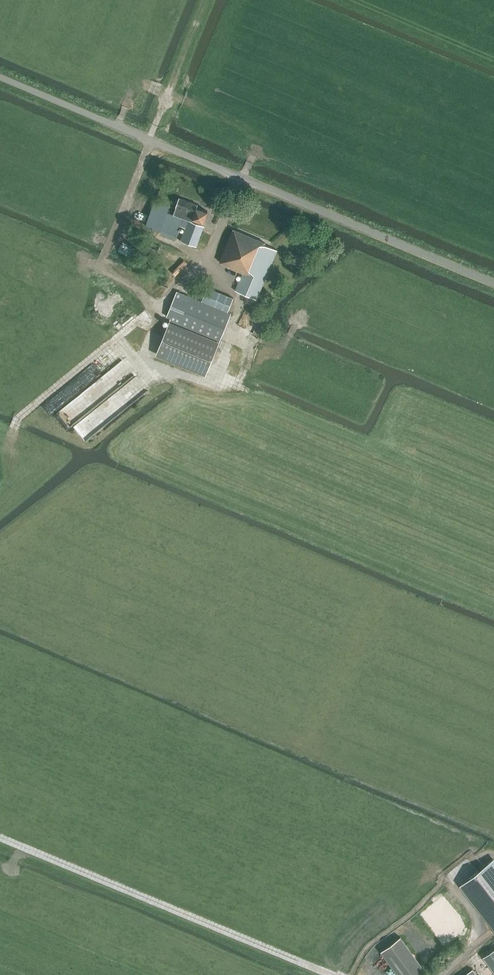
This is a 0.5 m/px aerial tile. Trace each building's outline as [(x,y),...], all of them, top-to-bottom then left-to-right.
[(197,204),(180,198),(175,211),(188,216),(187,220),(190,221),(191,218),(203,222),(208,211),(196,207),(197,204)] [(171,234),(177,236),(180,226),(183,218),(167,212),(169,206),(155,201),(146,225),(171,234)] [(187,220),(183,218),(180,226),(185,228),(181,240),(196,246),(204,226),(190,221),(187,220)] [(233,229),(220,262),(221,263),(228,266),(228,267),(242,273),(235,290),(257,299),(277,250),(265,244),(266,243),(233,229)] [(169,322),(191,331),(219,343),(231,314),(230,313),(236,299),(210,288),(204,302),(181,293),(169,322)] [(219,343),(169,323),(155,357),(205,378),(219,343)] [(484,866),(478,871),(474,874),(469,878),(463,883),(461,884),(493,926),(493,861),(493,859),(484,866)] [(425,969),(403,935),(382,950),(399,974),(416,974),(425,969)] [(483,956),(493,972),(493,948),(483,956)]
